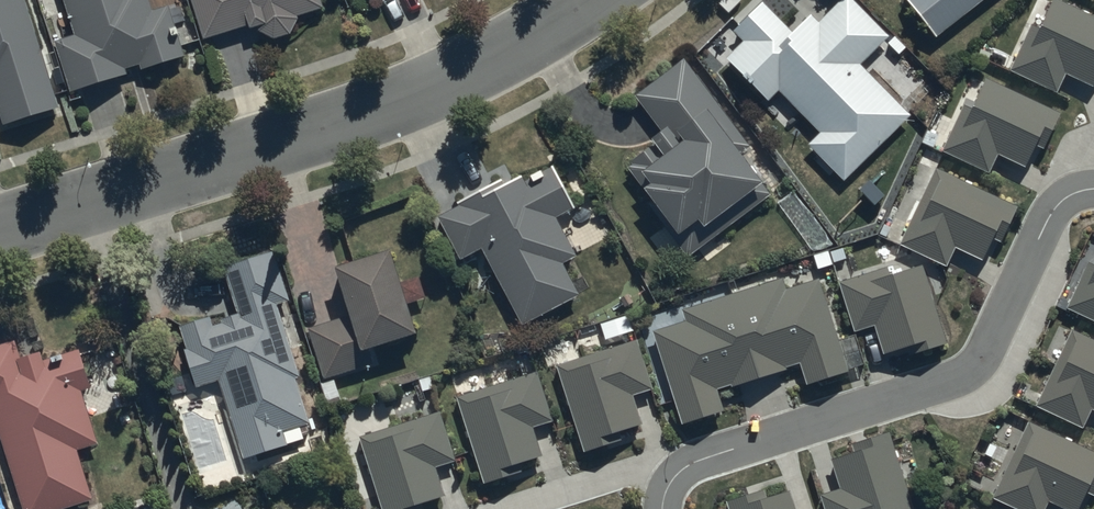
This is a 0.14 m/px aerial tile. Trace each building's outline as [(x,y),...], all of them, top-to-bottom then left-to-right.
[(62,110),(26,0),(0,0),(0,114),(5,129),(62,110)] [(76,35),(55,41),(71,91),(184,56),(168,6),(155,10),(152,0),(64,0),(76,35)] [(204,44),(321,11),(318,0),(191,0),(204,44)] [(841,183),(912,116),(864,65),(893,38),(856,0),(833,0),(794,37),(763,4),(717,48),(768,102),(779,92),(820,135),(807,148),(841,183)] [(937,35),(982,0),(910,0),(937,35)] [(1013,73),(1058,93),(1068,73),(1093,85),(1093,18),(1056,0),(1048,0),(1013,73)] [(776,184),(682,60),(634,96),(667,139),(625,171),(685,251),(776,184)] [(1060,116),(978,76),(941,152),(987,173),(996,154),(1033,172),(1060,116)] [(459,261),(484,249),(523,325),(579,298),(563,265),(577,258),(557,217),(575,208),(552,161),(438,218),(459,261)] [(1016,209),(933,170),(897,245),(943,267),(952,247),(989,265),(1016,209)] [(1065,307),(1093,320),(1093,247),(1065,307)] [(418,339),(390,252),(338,269),(353,315),(305,331),(323,384),(376,367),(372,354),(418,339)] [(243,458),(316,436),(276,304),(289,300),(275,254),(226,269),(240,315),(185,332),(201,384),(218,379),(243,458)] [(887,269),(840,283),(854,331),(875,325),(886,360),(948,341),(926,269),(890,276),(887,269)] [(726,414),(717,392),(801,366),(808,388),(848,375),(818,279),(787,289),(783,278),(682,310),(687,323),(654,333),(684,427),(726,414)] [(1073,330),(1037,405),(1083,427),(1092,408),(1093,409),(1093,340),(1073,330)] [(0,348),(0,441),(23,508),(60,508),(94,498),(79,452),(105,443),(73,350),(25,366),(17,342),(0,348)] [(637,345),(557,371),(584,456),(645,436),(634,402),(654,396),(637,345)] [(538,374),(458,399),(486,484),(546,465),(535,430),(555,424),(538,374)] [(361,438),(384,508),(431,508),(448,503),(437,469),(457,463),(441,412),(361,438)] [(1029,424),(993,499),(1013,508),(1044,508),(1048,502),(1063,508),(1090,508),(1093,501),(1093,455),(1029,424)] [(823,508),(915,508),(893,436),(828,455),(838,490),(819,496),(823,508)] [(726,502),(728,508),(795,508),(787,484),(726,502)]
